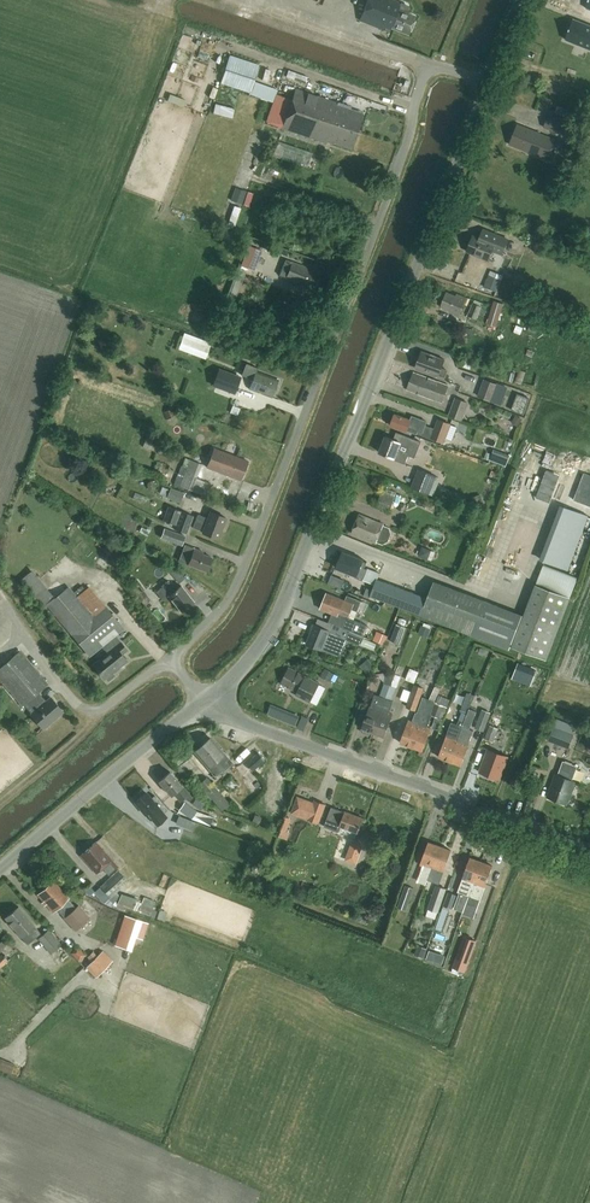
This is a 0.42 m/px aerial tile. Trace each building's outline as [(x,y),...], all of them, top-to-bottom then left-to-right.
[(393,0),(367,0),(359,20),(389,32),(391,27),(408,34),(415,17),(408,14),(409,9),(408,6),(401,3),(393,0)] [(565,39),(589,49),(589,25),(573,19),(565,39)] [(259,64),(230,55),(221,82),(250,93),(259,64)] [(344,127),(357,132),(362,119),(348,114),(351,107),(295,89),(291,100),(276,95),(273,103),(337,125),(336,127),(343,130),(344,127)] [(234,105),(217,102),(214,113),(231,118),(234,105)] [(337,125),(273,103),(267,122),(282,128),(326,143),(327,142),(333,143),(333,142),(351,148),(357,132),(344,127),(343,130),(336,127),(337,125)] [(572,111),(558,106),(555,113),(549,110),(543,128),(564,135),(572,111)] [(529,129),(517,124),(509,144),(549,161),(558,140),(536,132),(535,134),(528,131),(529,129)] [(312,153),(278,141),(273,156),(307,167),(312,153)] [(482,229),(479,238),(473,235),(467,251),(489,260),(494,248),(503,251),(508,240),(493,234),(482,229)] [(248,245),(240,265),(254,271),(262,250),(248,245)] [(320,272),(292,262),(286,279),(314,289),(320,272)] [(456,296),(446,292),(440,307),(449,310),(449,312),(459,316),(466,298),(457,294),(456,296)] [(490,323),(499,326),(507,302),(498,299),(490,323)] [(482,306),(474,302),(468,316),(477,320),(482,306)] [(514,329),(523,332),(525,325),(517,322),(514,329)] [(183,337),(178,349),(205,359),(210,347),(183,337)] [(444,360),(422,351),(415,368),(438,377),(439,375),(445,377),(447,370),(441,368),(444,360)] [(278,380),(250,369),(244,373),(253,377),(249,389),(272,397),(278,380)] [(448,385),(414,372),(407,390),(442,403),(448,385)] [(238,388),(239,374),(229,374),(228,388),(238,388)] [(497,384),(484,379),(477,397),(491,402),(497,384)] [(468,403),(455,398),(448,416),(461,421),(468,403)] [(172,406),(165,410),(169,417),(176,412),(172,406)] [(410,420),(395,414),(390,425),(407,431),(408,427),(418,431),(416,434),(443,444),(450,424),(438,419),(434,429),(425,426),(427,422),(412,416),(410,420)] [(414,439),(396,432),(393,439),(386,436),(383,444),(381,444),(379,444),(378,449),(379,450),(380,451),(380,452),(394,458),(393,459),(405,464),(414,439)] [(248,461),(214,448),(209,461),(219,465),(217,471),(227,475),(228,474),(229,474),(229,475),(241,480),(248,461)] [(510,455),(494,449),(490,460),(506,466),(510,455)] [(167,470),(173,470),(174,456),(163,456),(162,461),(167,462),(167,470)] [(175,485),(204,496),(210,482),(197,477),(202,464),(186,458),(175,485)] [(435,477),(422,471),(415,489),(428,495),(435,477)] [(384,487),(376,508),(390,513),(396,497),(388,494),(389,489),(384,487)] [(170,488),(166,498),(180,503),(184,493),(170,488)] [(194,517),(169,507),(164,521),(176,525),(175,530),(187,535),(194,517)] [(226,518),(210,512),(205,524),(196,520),(193,527),(203,531),(202,533),(218,539),(226,518)] [(384,524),(359,514),(351,533),(376,543),(383,545),(388,542),(391,534),(389,527),(383,525),(384,524)] [(533,537),(539,530),(530,521),(523,528),(533,537)] [(186,537),(165,529),(161,538),(183,547),(186,537)] [(203,551),(185,544),(178,560),(206,571),(211,557),(202,554),(203,551)] [(357,575),(361,577),(364,567),(366,561),(363,560),(343,552),(337,567),(357,575)] [(538,579),(570,587),(577,564),(544,555),(538,579)] [(380,573),(364,567),(361,577),(363,578),(363,579),(375,583),(370,596),(511,649),(512,647),(546,659),(569,597),(535,585),(524,615),(434,581),(427,598),(377,579),(380,573)] [(54,598),(33,572),(20,582),(44,611),(49,607),(86,651),(119,624),(90,588),(77,598),(68,587),(54,598)] [(344,581),(332,576),(329,584),(341,589),(344,581)] [(175,590),(168,581),(161,586),(162,586),(156,591),(163,600),(168,596),(181,612),(194,602),(181,586),(175,590)] [(142,593),(138,587),(135,590),(138,595),(136,597),(144,607),(145,606),(148,609),(152,605),(150,602),(153,600),(145,590),(142,593)] [(344,600),(327,593),(320,609),(338,616),(341,609),(349,612),(347,617),(354,619),(361,601),(347,596),(345,601),(344,600)] [(335,625),(342,628),(363,636),(367,625),(347,617),(342,628),(335,625)] [(295,634),(299,623),(293,621),(289,632),(295,634)] [(342,628),(335,625),(332,632),(314,624),(306,644),(322,650),(323,649),(339,656),(346,639),(359,645),(363,636),(342,628)] [(126,650),(115,636),(103,647),(108,653),(93,665),(104,679),(105,678),(108,681),(115,675),(112,672),(126,661),(121,654),(126,650)] [(368,637),(361,644),(369,652),(376,645),(368,637)] [(19,651),(0,667),(0,680),(22,706),(24,704),(32,713),(31,714),(43,729),(63,712),(50,697),(45,702),(38,692),(47,684),(19,651)] [(305,676),(289,668),(281,684),(297,692),(296,695),(310,702),(319,683),(305,676)] [(339,676),(325,669),(321,677),(330,682),(332,680),(336,682),(339,676)] [(413,681),(419,677),(415,669),(408,672),(413,681)] [(542,673),(535,676),(539,685),(546,682),(542,673)] [(391,687),(390,687),(373,732),(384,737),(392,718),(388,716),(392,705),(390,704),(400,676),(396,675),(391,687)] [(363,729),(363,733),(370,735),(372,732),(373,732),(390,687),(385,685),(379,700),(374,698),(369,710),(369,709),(362,728),(363,729)] [(425,688),(415,685),(407,708),(416,711),(425,688)] [(410,691),(405,689),(401,700),(406,702),(410,691)] [(451,700),(440,695),(432,716),(436,717),(432,728),(439,730),(451,700)] [(412,746),(429,700),(424,698),(418,714),(416,713),(412,722),(409,720),(407,725),(407,724),(400,742),(412,746)] [(435,702),(429,700),(412,746),(424,751),(430,733),(431,728),(427,727),(432,715),(430,714),(435,702)] [(471,702),(465,700),(460,712),(467,714),(471,702)] [(271,705),(267,714),(274,717),(278,708),(271,705)] [(467,715),(462,728),(468,730),(475,711),(469,709),(467,715)] [(491,712),(482,709),(475,728),(484,731),(491,712)] [(292,713),(288,723),(295,726),(299,717),(292,713)] [(439,757),(450,761),(462,728),(467,715),(462,713),(457,725),(452,723),(446,739),(445,739),(439,757)] [(501,720),(494,717),(485,739),(493,742),(501,720)] [(576,727),(556,720),(549,741),(569,748),(576,727)] [(468,730),(462,728),(450,761),(461,765),(468,747),(473,732),(468,730)] [(208,739),(194,751),(203,761),(204,764),(206,765),(208,767),(207,767),(215,776),(219,772),(221,774),(224,772),(223,771),(232,763),(224,753),(211,739),(208,739)] [(508,756),(489,749),(481,772),(499,779),(508,756)] [(578,767),(563,761),(558,776),(555,775),(548,797),(568,804),(576,782),(573,781),(578,767)] [(182,786),(170,772),(159,781),(171,795),(175,792),(181,798),(183,796),(189,801),(192,798),(187,792),(181,786),(182,786)] [(198,789),(208,801),(212,798),(220,806),(227,800),(208,777),(200,784),(202,785),(198,789)] [(228,784),(236,791),(241,786),(233,779),(228,784)] [(146,792),(135,802),(145,814),(147,813),(157,824),(166,816),(163,813),(167,810),(154,795),(150,798),(146,792)] [(307,811),(310,797),(300,795),(297,809),(307,811)] [(326,805),(315,801),(309,820),(319,824),(326,805)] [(197,811),(186,802),(177,814),(192,819),(197,811)] [(345,812),(331,807),(324,826),(337,831),(339,826),(357,833),(363,818),(345,811),(345,812)] [(254,815),(251,822),(258,825),(261,817),(254,815)] [(118,867),(95,842),(80,855),(96,873),(103,867),(110,874),(118,867)] [(432,869),(440,846),(429,842),(422,860),(421,865),(424,866),(419,881),(426,884),(432,869)] [(440,846),(432,869),(443,873),(451,850),(440,846)] [(459,907),(464,909),(482,862),(471,858),(464,876),(463,880),(458,892),(464,894),(459,907)] [(482,862),(464,909),(469,896),(480,900),(486,884),(493,866),(482,862)] [(129,881),(119,870),(95,893),(105,904),(110,899),(113,902),(120,896),(117,892),(129,881)] [(61,889),(53,880),(37,895),(46,904),(45,904),(53,913),(58,908),(66,917),(64,918),(76,930),(90,918),(78,905),(76,908),(68,899),(69,898),(61,889)] [(414,888),(406,885),(398,908),(406,911),(414,888)] [(446,888),(437,885),(426,916),(436,919),(446,888)] [(458,895),(449,892),(436,929),(442,931),(450,908),(453,909),(458,895)] [(140,900),(122,894),(118,905),(136,911),(140,900)] [(156,902),(145,897),(140,911),(151,915),(156,902)] [(5,918),(27,945),(41,933),(18,907),(5,918)] [(472,924),(482,926),(485,912),(475,910),(472,924)] [(149,924),(126,916),(116,945),(132,951),(137,937),(144,940),(149,924)] [(62,945),(49,929),(37,939),(50,954),(62,945)] [(464,937),(452,968),(465,973),(477,941),(464,937)] [(73,948),(77,959),(88,955),(83,944),(73,948)] [(434,950),(432,957),(446,962),(448,955),(434,950)] [(93,962),(87,967),(97,976),(113,960),(104,951),(97,957),(92,952),(88,957),(93,962)] [(0,1057),(0,1069),(12,1074),(16,1064),(0,1057)]
